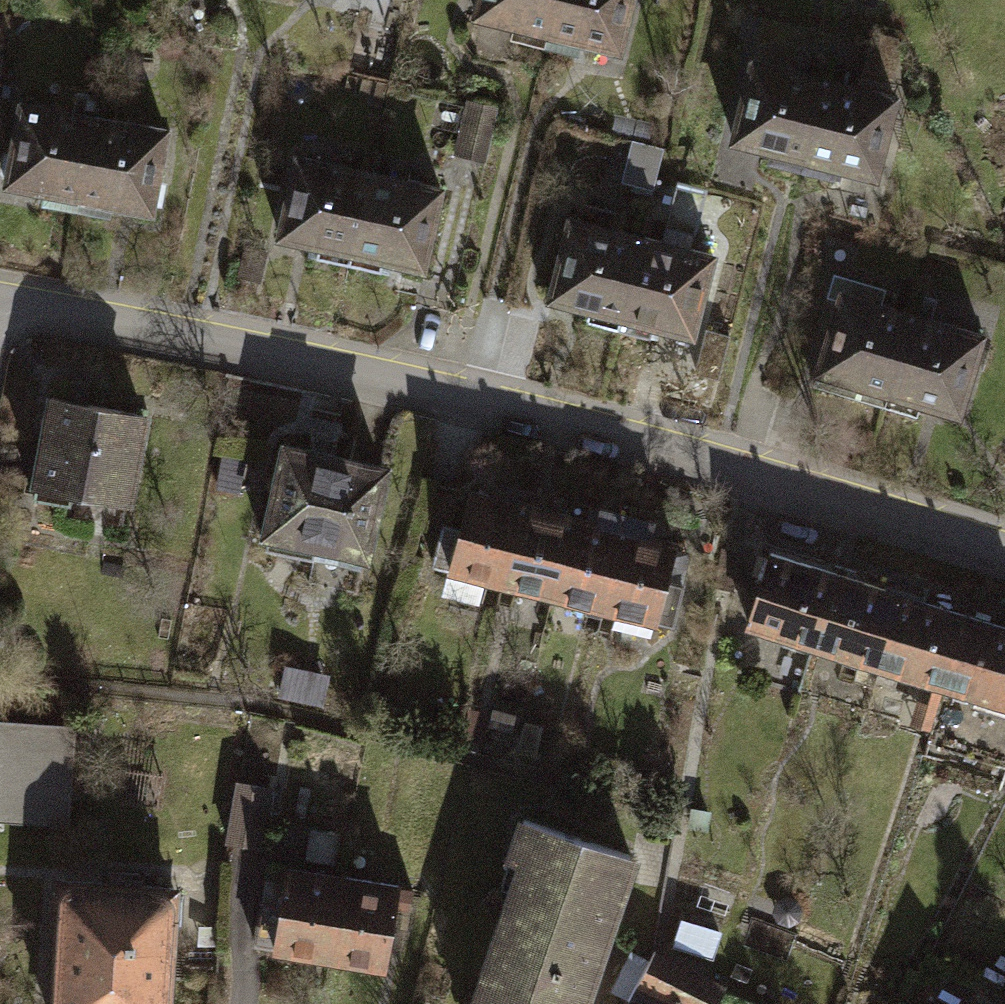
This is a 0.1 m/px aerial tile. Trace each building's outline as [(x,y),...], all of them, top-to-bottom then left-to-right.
[(469,27),(512,37),(509,50),(544,58),(557,0),(476,0),(469,27)] [(544,58),(577,66),(580,54),(624,64),(639,0),(557,0),(544,58)] [(874,46),(869,71),(895,76),(900,51),(874,46)] [(826,83),(749,63),(726,150),(769,161),(765,174),(800,183),(826,83)] [(903,103),(826,83),(800,183),(834,192),(837,180),(880,191),(903,103)] [(97,121),(19,106),(2,194),(45,202),(42,215),(77,222),(97,121)] [(460,164),(484,169),(496,111),(473,106),(460,164)] [(175,135),(97,121),(77,222),(111,229),(114,216),(158,225),(175,135)] [(372,175),(294,159),(276,246),(319,255),(316,269),(351,276),(372,175)] [(450,192),(372,175),(351,276),(384,284),(387,271),(431,281),(450,192)] [(640,240),(563,220),(541,307),(583,318),(580,331),(614,340),(640,240)] [(717,260),(640,240),(614,340),(648,349),(651,337),(694,348),(717,260)] [(890,300),(838,284),(810,380),(830,386),(826,399),(882,415),(911,316),(888,309),(890,300)] [(988,339),(911,316),(882,415),(915,425),(919,413),(962,426),(988,339)] [(148,422),(46,401),(27,496),(129,516),(148,422)] [(229,444),(217,499),(243,504),(254,450),(229,444)] [(392,470),(280,446),(258,545),(370,569),(392,470)] [(494,501),(467,495),(447,581),(500,593),(523,495),(496,489),(494,501)] [(548,501),(523,495),(500,593),(552,606),(573,520),(545,513),(548,501)] [(597,526),(573,520),(552,606),(546,630),(599,643),(605,618),(629,519),(600,512),(597,526)] [(653,525),(629,519),(605,618),(618,621),(613,641),(653,650),(657,631),(674,635),(685,589),(669,585),(678,545),(650,538),(653,525)] [(835,577),(768,557),(746,632),(812,652),(835,577)] [(901,597),(835,577),(812,652),(879,671),(901,597)] [(967,617),(901,597),(879,671),(945,691),(967,617)] [(967,617),(945,691),(1004,709),(1004,628),(967,617)] [(335,682),(285,671),(277,705),(328,716),(335,682)] [(0,727),(0,831),(68,836),(76,733),(0,727)] [(232,848),(262,853),(271,794),(241,789),(232,848)] [(515,820),(502,862),(513,865),(468,1003),(591,1003),(638,860),(515,820)] [(342,879),(284,870),(269,956),(328,966),(342,879)] [(400,889),(342,879),(328,966),(386,976),(400,889)] [(57,888),(52,1003),(170,1003),(175,894),(57,888)] [(657,952),(633,1001),(640,1003),(662,1003),(664,1001),(669,1003),(720,1003),(728,987),(657,952)]
